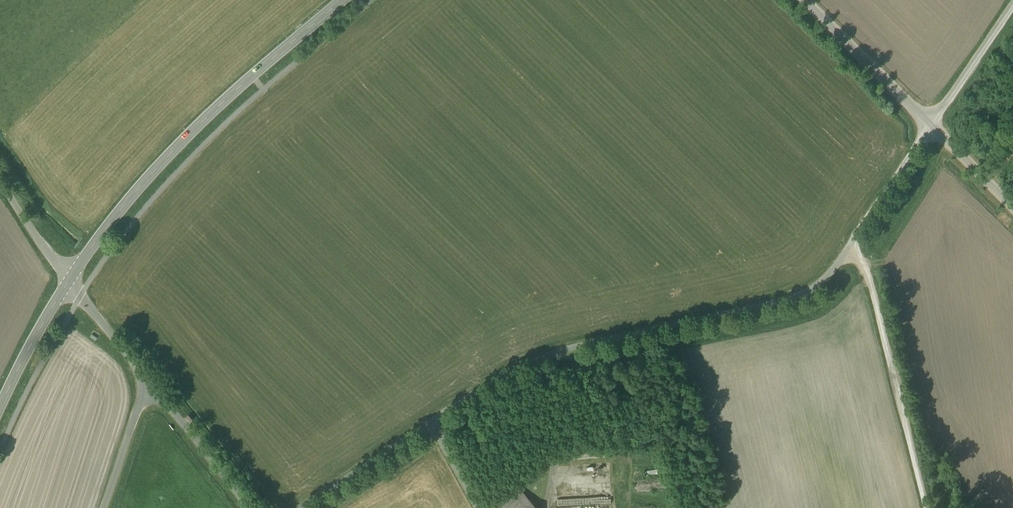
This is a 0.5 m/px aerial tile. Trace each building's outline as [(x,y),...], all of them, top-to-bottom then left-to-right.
[(100,336),(92,331),(88,336),(96,342),(100,336)] [(521,490),(499,507),(537,507),(521,490)]
